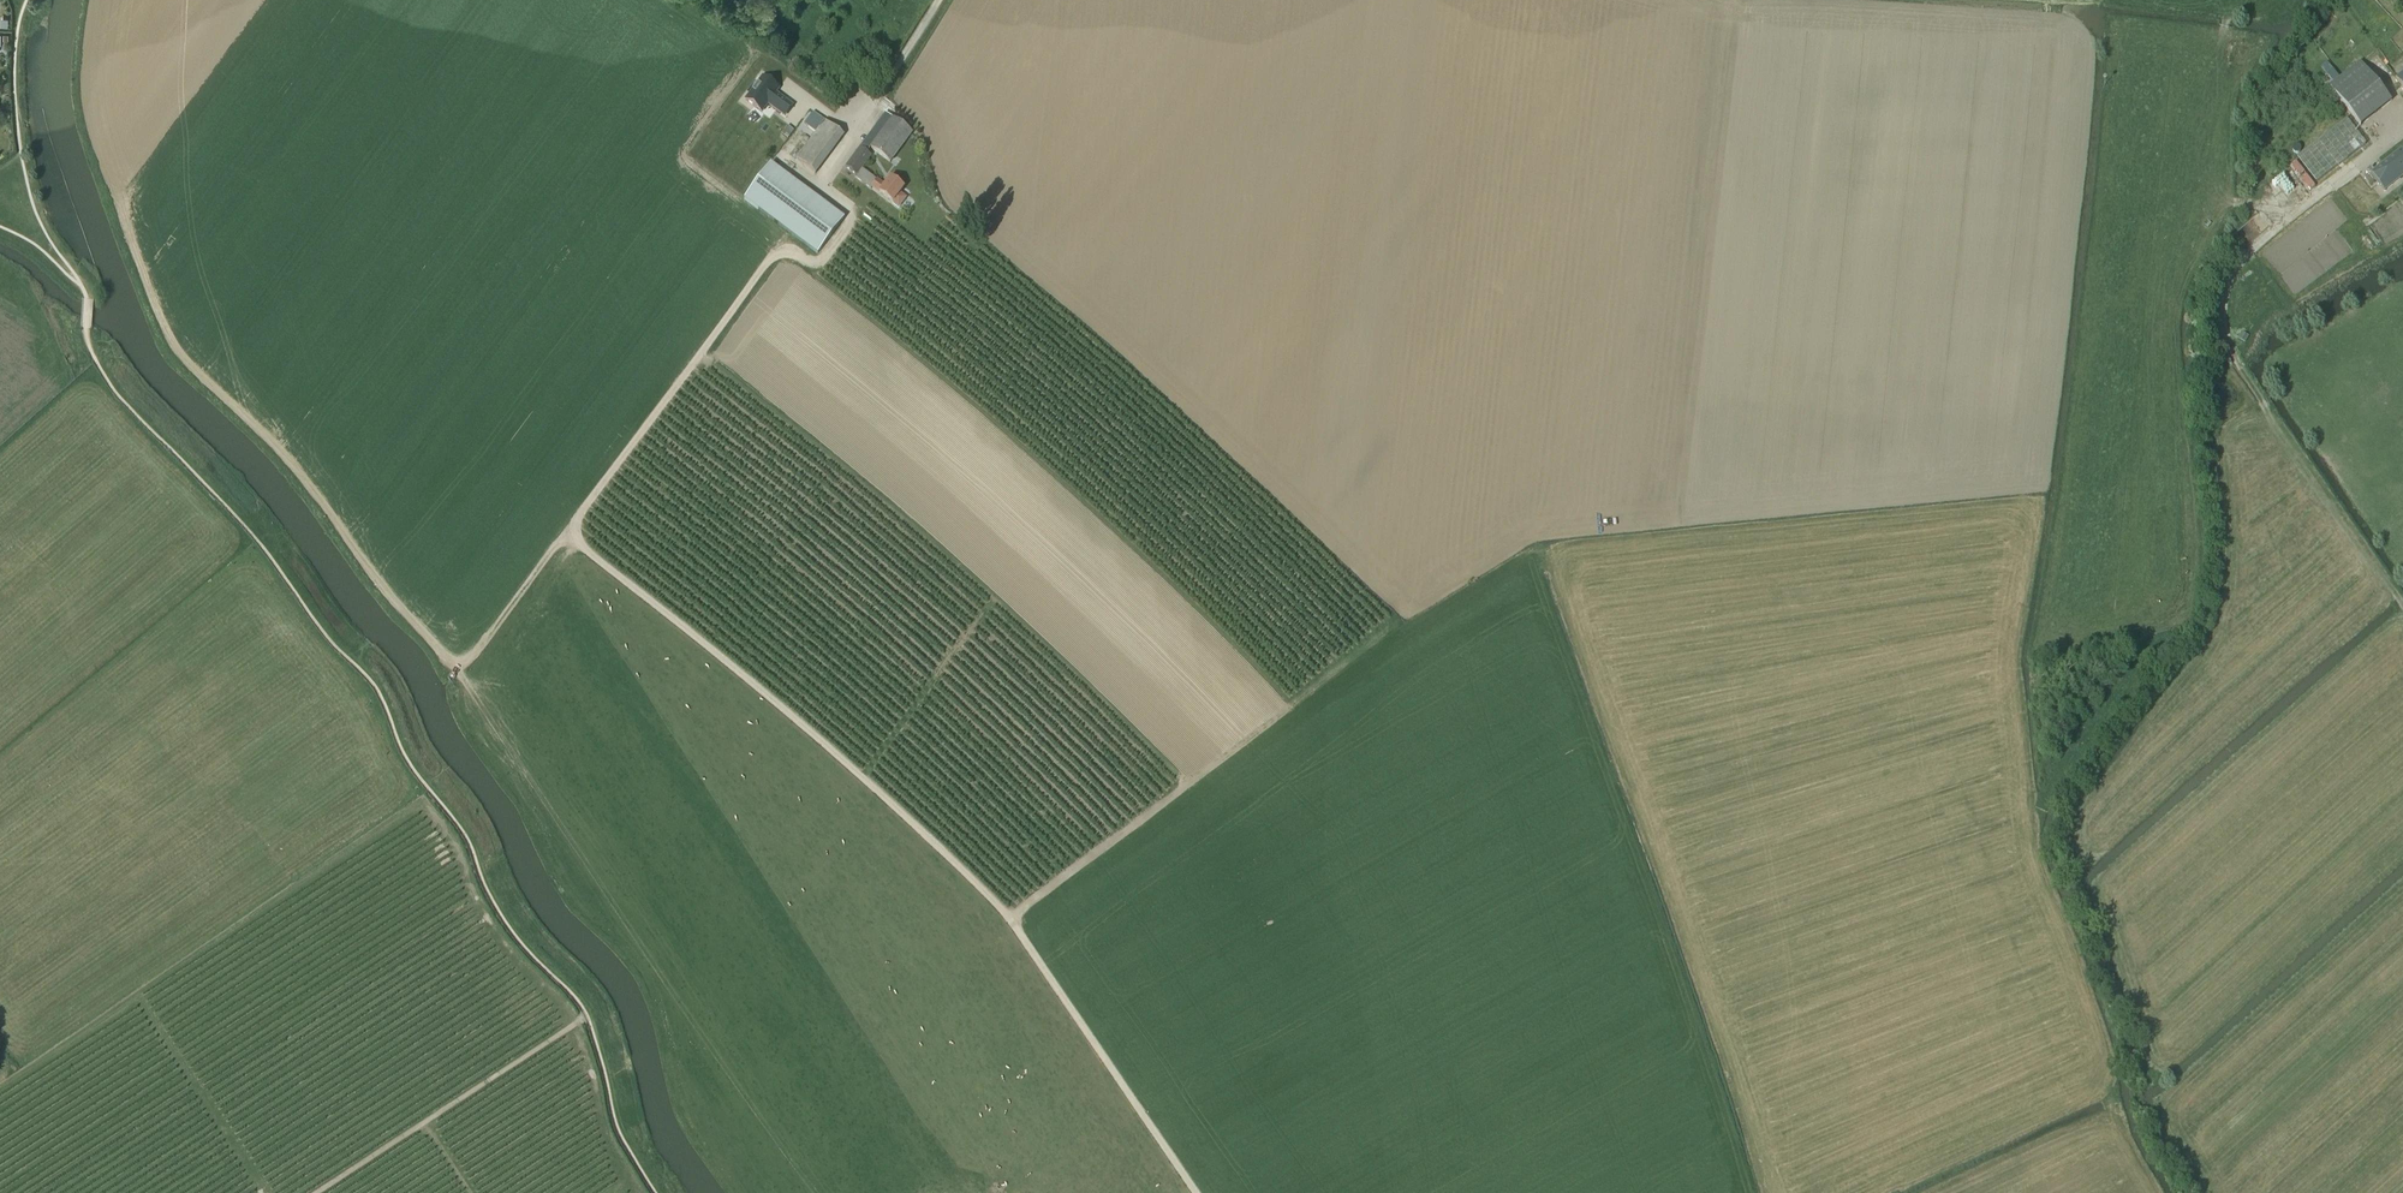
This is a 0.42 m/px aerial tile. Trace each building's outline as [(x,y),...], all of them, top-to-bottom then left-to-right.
[(0,19),(0,28),(8,28),(8,19),(0,19)] [(2354,118),(2385,94),(2361,63),(2330,87),(2354,118)] [(755,73),(737,98),(756,111),(761,103),(776,113),(787,101),(771,90),(773,86),(755,73)] [(892,118),(891,118),(884,113),(876,124),(883,129),(869,147),(889,162),(911,133),(892,118)] [(807,127),(815,133),(824,121),(816,116),(807,127)] [(2314,181),(2365,144),(2346,119),(2296,156),(2314,181)] [(815,133),(811,138),(795,160),(814,174),(843,136),(824,121),(815,133)] [(866,153),(859,148),(846,167),(856,175),(861,169),(870,156),(866,153)] [(2371,174),(2384,191),(2402,176),(2402,153),(2401,150),(2371,174)] [(770,164),(743,200),(817,255),(844,219),(811,194),(770,164)] [(879,193),(884,186),(861,169),(856,175),(855,177),(871,189),(872,187),(879,193)] [(903,188),(890,178),(884,186),(879,193),(899,208),(907,197),(900,192),(903,188)] [(2242,333),(2239,339),(2245,342),(2248,337),(2242,333)]
